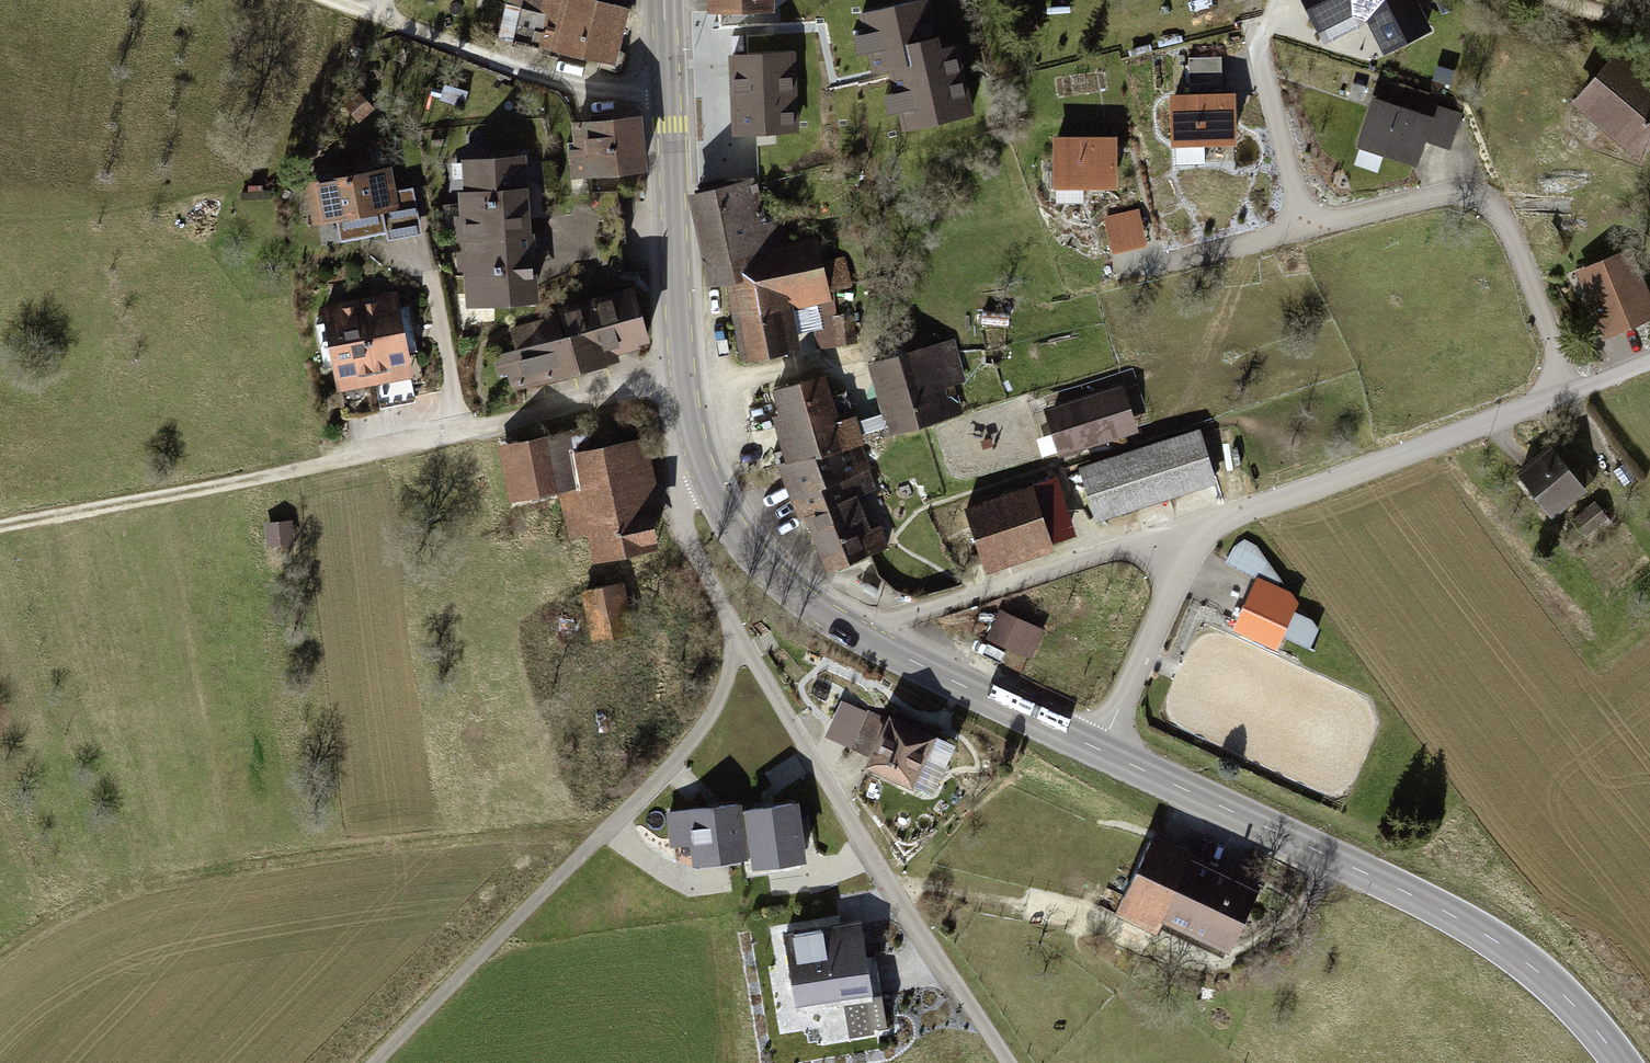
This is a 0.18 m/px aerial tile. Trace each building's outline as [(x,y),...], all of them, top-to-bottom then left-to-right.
[(605,0),(503,0),(501,5),(542,16),(536,47),(612,65),(623,10),(604,4),(605,0)] [(701,12),(773,14),(773,0),(701,0),(701,12)] [(859,7),(873,75),(895,71),(906,125),(975,112),(960,39),(942,43),(934,0),(895,0),(859,7)] [(1311,32),(1349,15),(1362,20),(1379,53),(1428,32),(1412,0),(1294,0),(1311,32)] [(1615,48),(1567,99),(1630,157),(1649,136),(1649,81),(1615,48)] [(795,49),(728,52),(732,131),(798,130),(795,49)] [(1223,81),(1224,53),(1191,52),(1191,80),(1223,81)] [(1236,88),(1171,90),(1172,140),(1237,138),(1236,88)] [(1433,113),(1372,92),(1354,142),(1414,163),(1423,136),(1454,147),(1466,111),(1437,100),(1433,113)] [(631,115),(558,123),(565,183),(638,174),(631,115)] [(1118,131),(1054,131),(1054,182),(1118,182),(1118,131)] [(520,156),(456,159),(462,302),(527,299),(520,156)] [(383,165),(295,182),(304,225),(391,208),(383,165)] [(757,178),(683,194),(701,282),(717,277),(731,360),(790,351),(786,311),(828,304),(827,292),(850,288),(842,255),(816,261),(811,235),(790,239),(785,218),(766,220),(757,178)] [(1139,208),(1105,215),(1113,250),(1147,242),(1139,208)] [(1569,269),(1595,339),(1649,319),(1649,311),(1627,248),(1569,269)] [(639,346),(621,286),(549,308),(552,314),(507,327),(512,342),(491,348),(503,387),(639,346)] [(387,290),(311,304),(327,390),(403,376),(387,290)] [(953,335),(861,359),(880,433),(959,412),(951,381),(965,378),(953,335)] [(820,375),(764,388),(771,412),(764,414),(779,457),(769,462),(789,516),(796,513),(815,567),(884,547),(875,524),(863,528),(852,495),(872,488),(849,416),(832,419),(820,375)] [(1123,382),(1042,406),(1057,455),(1138,430),(1123,382)] [(1201,427),(1079,463),(1094,515),(1217,479),(1201,427)] [(561,431),(492,443),(502,500),(558,490),(566,534),(578,532),(583,560),(661,547),(643,439),(565,452),(561,431)] [(1550,449),(1510,475),(1541,521),(1580,495),(1550,449)] [(1037,482),(967,503),(985,564),(1055,543),(1037,482)] [(1589,503),(1569,518),(1581,535),(1602,520),(1589,503)] [(1240,537),(1229,558),(1259,573),(1270,552),(1240,537)] [(1291,595),(1249,575),(1223,629),(1266,649),(1291,595)] [(617,583),(581,588),(586,624),(622,619),(617,583)] [(1044,630),(1001,607),(985,637),(1028,660),(1044,630)] [(1289,631),(1310,641),(1320,620),(1300,610),(1289,631)] [(938,732),(890,709),(865,760),(912,783),(938,732)] [(798,796),(745,803),(753,860),(806,853),(798,796)] [(740,798),(670,807),(674,835),(689,833),(693,860),(747,853),(740,798)] [(1260,885),(1155,832),(1119,904),(1225,957),(1260,885)] [(864,918),(785,932),(798,1003),(876,989),(864,918)]
